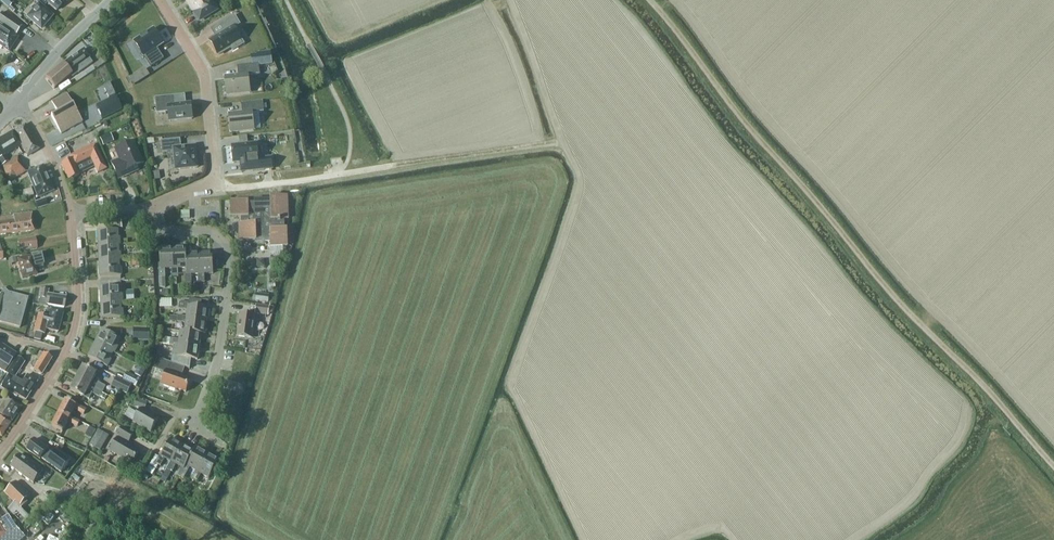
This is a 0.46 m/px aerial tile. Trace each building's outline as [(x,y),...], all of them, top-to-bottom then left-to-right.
[(35,0),(44,8),(47,3),(56,11),(64,1),(63,0),(36,0),(35,0)] [(215,11),(210,2),(211,1),(211,0),(187,0),(194,12),(196,11),(201,19),(215,11)] [(29,7),(24,13),(41,28),(46,22),(48,22),(50,19),(50,17),(51,16),(38,5),(33,11),(29,7)] [(8,52),(17,38),(14,35),(15,33),(16,34),(21,26),(1,13),(0,15),(0,46),(8,52)] [(216,27),(220,34),(209,40),(218,55),(231,47),(233,50),(243,44),(233,28),(238,24),(234,16),(216,27)] [(153,29),(134,42),(143,56),(144,56),(147,60),(146,60),(150,67),(164,59),(159,51),(159,52),(156,48),(163,43),(153,29)] [(93,62),(83,49),(68,60),(70,63),(65,67),(63,63),(45,78),(54,89),(70,75),(72,77),(78,73),(93,62)] [(257,54),(257,55),(251,55),(252,65),(259,64),(259,65),(271,64),(270,53),(257,54)] [(238,76),(225,77),(227,95),(250,92),(248,75),(260,73),(259,64),(237,66),(238,76)] [(135,84),(142,80),(138,74),(131,78),(135,84)] [(51,116),(61,134),(82,122),(66,94),(51,102),(57,113),(51,116)] [(169,112),(170,121),(192,119),(191,103),(174,105),(173,96),(155,98),(157,113),(169,112)] [(242,104),(243,113),(229,115),(231,132),(254,130),(252,112),(264,111),(263,102),(242,104)] [(25,124),(13,131),(21,145),(27,156),(39,149),(25,124)] [(1,167),(9,162),(5,155),(21,145),(13,131),(4,136),(2,135),(0,136),(0,165),(1,167)] [(101,144),(107,141),(105,136),(99,138),(101,144)] [(174,151),(176,170),(197,168),(195,146),(181,147),(180,139),(161,141),(162,153),(174,151)] [(136,166),(142,164),(133,142),(115,149),(119,159),(111,163),(118,179),(138,170),(136,166)] [(241,172),(272,169),(271,158),(258,159),(257,143),(232,146),(234,163),(240,162),(241,172)] [(70,156),(71,159),(60,164),(68,180),(79,175),(86,171),(87,167),(85,162),(90,159),(97,174),(106,169),(94,145),(70,156)] [(17,157),(9,162),(1,167),(9,181),(26,171),(17,157)] [(43,166),(27,173),(37,197),(53,191),(43,166)] [(287,196),(271,197),(271,199),(262,199),(262,198),(254,199),(254,202),(248,202),(248,200),(231,201),(232,217),(241,217),(241,224),(239,224),(239,241),(255,240),(255,243),(265,243),(265,242),(270,242),(271,247),(287,246),(287,229),(285,229),(284,219),(288,219),(287,196)] [(33,230),(31,213),(13,215),(13,217),(10,217),(0,218),(0,235),(33,230)] [(98,230),(98,245),(120,244),(120,229),(98,230)] [(18,240),(19,251),(37,248),(35,238),(18,240)] [(121,260),(120,244),(98,245),(99,261),(121,260)] [(173,248),(174,269),(172,269),(172,277),(177,277),(178,277),(178,268),(186,268),(186,254),(186,247),(173,248)] [(165,269),(172,269),(174,269),(173,248),(159,248),(160,269),(159,269),(159,278),(165,278),(165,269)] [(212,252),(199,253),(200,274),(198,274),(198,283),(205,283),(204,274),(213,274),(212,252)] [(199,253),(186,254),(186,268),(187,274),(185,274),(185,283),(192,283),(191,274),(198,274),(200,274),(199,253)] [(43,265),(41,254),(18,260),(22,277),(36,274),(34,268),(43,265)] [(121,260),(99,261),(100,276),(122,275),(121,260)] [(100,287),(101,303),(123,302),(122,286),(100,287)] [(3,288),(0,291),(0,322),(19,327),(27,297),(8,292),(3,288)] [(48,290),(40,289),(39,298),(39,304),(46,305),(46,304),(63,307),(65,298),(47,295),(48,290)] [(126,301),(134,301),(134,290),(125,291),(126,301)] [(269,295),(256,294),(255,300),(268,302),(269,295)] [(187,310),(187,317),(186,319),(207,321),(209,308),(200,307),(201,301),(190,299),(189,304),(180,303),(179,309),(187,310)] [(123,302),(101,303),(101,318),(124,317),(123,302)] [(255,314),(267,316),(268,307),(256,305),(255,314)] [(41,333),(44,334),(45,329),(58,332),(63,313),(47,309),(46,316),(38,314),(33,331),(35,332),(41,333)] [(237,337),(252,339),(255,317),(239,315),(238,323),(239,323),(237,337)] [(186,323),(185,331),(201,334),(205,335),(207,321),(186,319),(187,317),(178,316),(177,322),(186,323)] [(102,329),(95,343),(114,353),(121,339),(102,329)] [(132,340),(149,340),(150,329),(133,329),(132,340)] [(178,346),(178,344),(199,347),(201,334),(185,331),(180,331),(179,340),(163,338),(162,344),(178,346)] [(33,338),(40,340),(41,333),(35,332),(33,338)] [(114,353),(95,343),(88,357),(107,366),(114,353)] [(178,344),(178,346),(177,352),(169,351),(168,358),(177,359),(177,357),(197,360),(199,347),(178,344)] [(7,366),(15,354),(3,346),(0,350),(0,361),(7,366)] [(40,352),(35,361),(32,365),(35,367),(33,370),(41,375),(51,358),(40,352)] [(25,400),(37,382),(26,375),(21,383),(14,378),(24,362),(16,357),(5,373),(8,375),(0,386),(0,387),(16,397),(17,395),(25,400)] [(166,373),(161,384),(177,390),(177,389),(186,392),(190,380),(182,377),(182,376),(171,372),(174,364),(157,358),(153,368),(166,373)] [(177,365),(190,367),(191,359),(178,358),(177,365)] [(83,366),(77,378),(103,392),(106,386),(93,380),(97,373),(83,366)] [(122,379),(130,384),(134,377),(126,372),(122,379)] [(116,377),(111,386),(127,394),(132,385),(122,381),(116,377)] [(103,392),(77,378),(70,390),(84,397),(89,399),(92,393),(100,397),(103,392)] [(11,421),(21,407),(11,400),(11,401),(6,398),(0,407),(0,414),(11,421)] [(137,399),(134,406),(144,410),(147,403),(137,399)] [(65,400),(59,412),(70,417),(74,410),(84,415),(86,410),(76,405),(65,400)] [(134,422),(151,432),(158,419),(141,410),(134,422)] [(134,420),(138,414),(132,411),(128,417),(134,420)] [(70,417),(59,412),(52,426),(62,432),(68,422),(77,427),(80,422),(70,417)] [(1,437),(10,423),(0,416),(0,436),(1,437)] [(118,435),(129,442),(133,434),(122,428),(118,435)] [(89,444),(100,451),(108,436),(97,430),(89,444)] [(125,458),(133,463),(139,452),(131,448),(132,446),(118,438),(110,451),(124,459),(125,458)] [(165,459),(171,462),(173,463),(183,445),(171,438),(161,456),(160,455),(155,463),(161,466),(165,459)] [(27,449),(27,450),(40,459),(41,458),(61,473),(71,460),(55,448),(52,453),(47,449),(48,449),(34,439),(31,443),(30,443),(26,448),(27,449)] [(183,445),(173,463),(171,462),(166,470),(172,473),(176,465),(182,468),(184,469),(194,451),(183,445)] [(190,468),(196,471),(197,472),(208,454),(196,447),(194,451),(184,469),(182,468),(178,476),(183,479),(190,468)] [(208,454),(197,472),(196,471),(191,478),(197,482),(201,474),(209,478),(219,460),(208,454)] [(10,467),(28,480),(33,484),(43,470),(27,458),(26,459),(19,455),(10,467)] [(21,508),(27,502),(25,501),(30,496),(16,481),(4,493),(14,502),(8,509),(23,524),(30,517),(21,508)] [(36,496),(44,504),(49,499),(41,491),(36,496)] [(64,511),(67,507),(57,499),(54,503),(64,511)] [(25,537),(16,527),(9,515),(2,520),(0,516),(0,539),(22,539),(25,537)]
